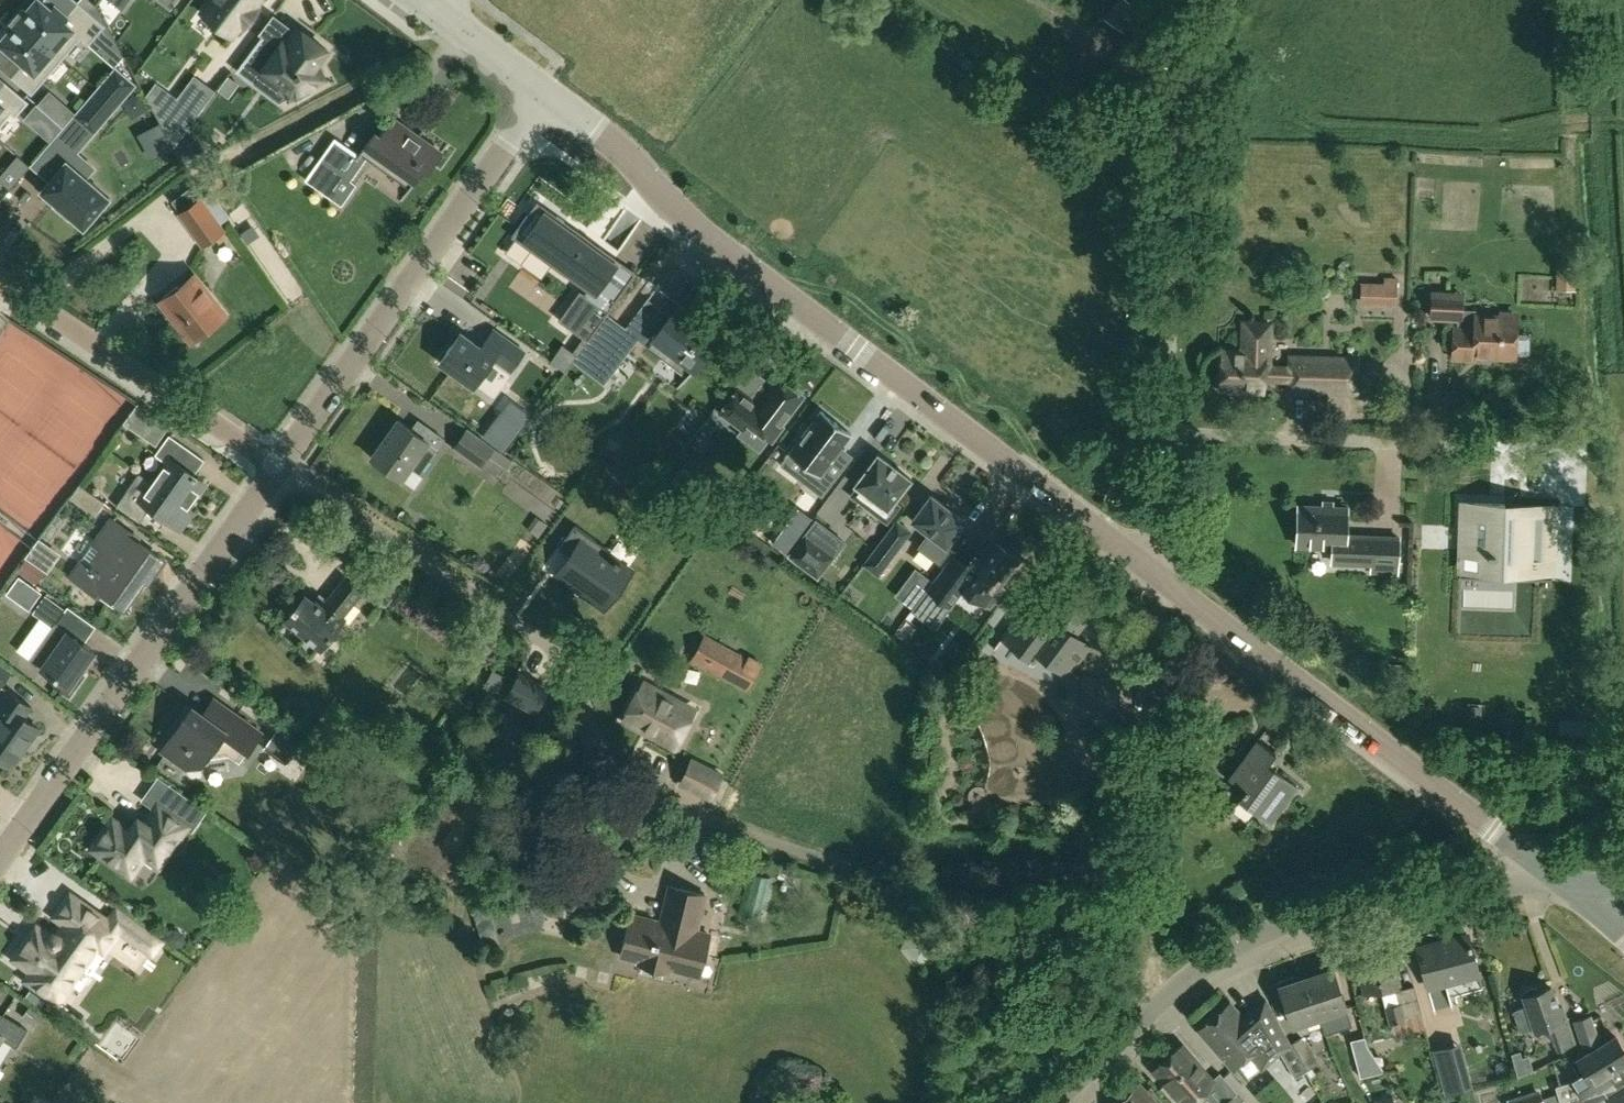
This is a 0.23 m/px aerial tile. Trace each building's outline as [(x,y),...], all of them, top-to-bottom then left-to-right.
[(16,17),(63,57),(81,36),(89,42),(104,24),(78,2),(67,14),(55,5),(52,9),(43,1),(42,0),(35,0),(26,10),(24,8),(16,17)] [(123,8),(129,0),(111,0),(123,8)] [(202,13),(232,35),(242,23),(245,26),(258,9),(254,6),(259,0),(212,0),(202,13)] [(1132,18),(1140,5),(1131,0),(1118,0),(1106,18),(1124,29),(1132,18)] [(0,41),(0,42),(23,62),(12,75),(32,92),(63,57),(16,17),(8,26),(11,28),(0,41)] [(263,36),(238,70),(254,82),(264,69),(281,81),(288,96),(289,98),(294,96),(296,100),(311,91),(309,87),(325,78),(317,63),(328,49),(298,26),(295,30),(288,40),(285,38),(279,46),(264,34),(263,36)] [(63,126),(32,163),(51,179),(41,190),(84,227),(110,197),(87,177),(95,167),(77,151),(135,84),(115,66),(75,113),(63,126)] [(11,112),(15,115),(28,101),(5,82),(0,87),(0,125),(11,112)] [(225,82),(219,89),(228,96),(234,88),(225,82)] [(148,97),(147,97),(173,146),(174,146),(201,110),(181,96),(178,100),(157,85),(148,97)] [(70,109),(59,122),(63,126),(75,113),(70,109)] [(376,131),(356,159),(332,142),(306,179),(342,204),(357,183),(353,180),(371,155),(413,185),(425,167),(429,171),(443,151),(393,115),(380,134),(376,131)] [(10,188),(30,165),(18,155),(0,177),(0,179),(10,188)] [(204,246),(226,231),(200,195),(179,211),(204,246)] [(514,237),(510,243),(511,244),(547,270),(578,292),(559,319),(583,337),(573,351),(563,343),(551,360),(566,371),(612,307),(617,300),(624,291),(636,273),(615,257),(576,230),(564,222),(565,221),(557,215),(557,216),(537,202),(528,215),(528,214),(512,236),(514,237)] [(1566,255),(1563,285),(1578,287),(1582,257),(1566,255)] [(192,337),(224,312),(194,275),(163,299),(192,337)] [(1362,282),(1362,296),(1397,297),(1397,283),(1362,282)] [(1459,317),(1458,326),(1455,326),(1453,356),(1475,357),(1476,354),(1515,356),(1515,353),(1528,353),(1529,335),(1516,334),(1517,316),(1513,316),(1514,311),(1500,310),(1500,315),(1477,314),(1477,309),(1462,309),(1462,293),(1434,292),(1433,316),(1459,317)] [(578,356),(574,361),(596,377),(619,347),(627,353),(639,338),(663,356),(669,348),(694,367),(716,338),(690,319),(695,313),(680,302),(661,327),(651,320),(660,308),(648,298),(626,328),(608,314),(578,356)] [(1264,381),(1289,382),(1290,365),(1269,364),(1271,323),(1244,322),(1243,351),(1223,350),(1222,389),(1264,390),(1264,381)] [(511,369),(525,350),(494,328),(481,346),(460,332),(440,360),(474,384),(494,357),(511,369)] [(1357,392),(1358,358),(1290,356),(1290,365),(1289,382),(1289,390),(1357,392)] [(748,420),(775,440),(786,426),(782,422),(802,395),(778,376),(763,396),(754,388),(749,395),(739,388),(722,410),(743,427),(748,420)] [(800,479),(823,496),(838,475),(826,466),(852,432),(822,410),(790,452),(809,466),(800,479)] [(420,471),(444,437),(425,424),(419,433),(398,419),(372,456),(402,478),(411,465),(420,471)] [(482,466),(495,448),(468,428),(454,446),(482,466)] [(166,462),(152,481),(188,507),(205,482),(194,474),(205,459),(169,434),(155,454),(166,462)] [(878,452),(855,483),(871,495),(864,503),(888,521),(900,505),(894,500),(911,477),(878,452)] [(188,507),(152,481),(139,473),(116,505),(140,522),(150,507),(180,529),(193,511),(188,507)] [(913,477),(898,501),(911,509),(925,485),(913,477)] [(931,493),(912,518),(930,532),(919,546),(941,563),(952,548),(947,544),(965,519),(931,493)] [(1469,550),(1461,550),(1460,578),(1552,581),(1553,553),(1536,553),(1537,537),(1554,537),(1555,514),(1505,512),(1505,503),(1463,502),(1462,526),(1470,526),(1469,550)] [(1331,560),(1371,562),(1371,571),(1399,572),(1400,537),(1347,535),(1348,507),(1298,506),(1297,544),(1332,545),(1331,560)] [(39,579),(54,564),(43,554),(72,522),(63,514),(20,562),(39,579)] [(161,556),(133,536),(132,535),(134,532),(112,516),(94,542),(106,551),(96,565),(92,562),(91,565),(82,559),(71,574),(101,595),(104,591),(125,606),(161,556)] [(818,576),(835,554),(845,540),(816,519),(789,554),(818,576)] [(878,573),(900,545),(911,530),(897,519),(864,562),(878,573)] [(603,608),(628,573),(604,556),(607,551),(574,527),(557,550),(570,558),(557,576),(603,608)] [(938,595),(951,605),(964,587),(990,606),(1004,587),(1000,584),(1019,559),(988,537),(976,553),(974,552),(966,562),(969,564),(964,571),(949,560),(917,602),(927,609),(938,595)] [(930,581),(919,573),(915,578),(916,582),(924,588),(930,581)] [(43,593),(21,578),(10,594),(31,609),(43,593)] [(361,591),(362,590),(346,578),(326,602),(319,596),(314,602),(306,595),(286,619),(322,647),(345,619),(341,616),(353,601),(359,607),(368,596),(361,591)] [(1034,660),(1040,652),(1068,674),(1090,645),(1070,630),(1084,613),(1066,600),(1062,606),(1047,594),(1032,614),(1024,608),(1002,636),(1034,660)] [(55,628),(67,610),(46,595),(34,613),(55,628)] [(80,670),(94,649),(68,631),(60,642),(47,633),(29,658),(55,675),(50,682),(70,696),(86,674),(80,670)] [(747,689),(761,665),(705,634),(692,658),(747,689)] [(0,662),(0,688),(0,689),(13,672),(0,662)] [(508,699),(535,716),(549,694),(522,677),(508,699)] [(1114,709),(1115,679),(1082,678),(1081,707),(1114,709)] [(674,745),(694,708),(644,681),(625,718),(674,745)] [(40,727),(24,715),(31,706),(9,689),(0,701),(0,706),(5,710),(0,716),(0,757),(12,765),(40,727)] [(240,762),(262,731),(235,712),(223,729),(192,707),(163,748),(175,756),(175,759),(186,767),(201,764),(205,758),(230,754),(240,762)] [(1574,720),(1573,742),(1601,743),(1602,721),(1574,720)] [(1223,727),(1204,724),(1201,744),(1220,747),(1223,727)] [(279,726),(265,747),(287,763),(301,742),(279,726)] [(1271,822),(1298,785),(1273,766),(1272,768),(1266,764),(1276,752),(1258,739),(1229,778),(1246,790),(1240,799),(1271,822)] [(711,797),(723,773),(693,758),(681,782),(711,797)] [(130,874),(144,854),(159,864),(187,825),(158,804),(145,822),(138,817),(129,829),(113,818),(93,847),(130,874)] [(772,917),(781,885),(771,882),(761,914),(772,917)] [(705,893),(672,884),(663,923),(632,915),(621,958),(699,978),(710,935),(696,931),(705,893)] [(54,934),(49,936),(37,927),(15,958),(32,971),(26,979),(58,1001),(97,946),(103,950),(118,929),(153,954),(163,940),(117,907),(107,921),(71,894),(55,916),(66,924),(58,934),(54,934)] [(185,934),(176,929),(171,929),(167,933),(167,938),(178,945),(183,945),(186,940),(185,934)] [(1427,986),(1478,972),(1468,934),(1417,947),(1427,986)] [(1404,1016),(1421,1011),(1414,984),(1400,988),(1393,962),(1390,963),(1387,951),(1360,958),(1363,971),(1360,972),(1365,992),(1381,988),(1382,993),(1396,989),(1399,1002),(1385,1006),(1390,1023),(1405,1019),(1404,1016)] [(716,964),(713,980),(725,983),(729,966),(716,964)] [(1306,976),(1320,1016),(1346,1006),(1333,967),(1306,976)] [(1299,1031),(1308,1027),(1306,1020),(1320,1016),(1306,976),(1296,980),(1294,975),(1279,980),(1280,985),(1292,1023),(1293,1022),(1299,1031)] [(1558,1046),(1574,1041),(1562,1005),(1558,1006),(1551,986),(1539,990),(1538,988),(1534,987),(1530,987),(1526,989),(1524,992),(1525,995),(1523,995),(1527,1005),(1514,1009),(1521,1031),(1534,1027),(1535,1030),(1551,1024),(1558,1046)] [(1244,1016),(1231,1001),(1198,1030),(1232,1069),(1248,1055),(1261,1069),(1280,1053),(1296,1076),(1306,1069),(1290,1044),(1288,1042),(1265,997),(1244,1016)] [(31,1005),(23,1016),(37,1026),(45,1015),(31,1005)] [(28,1028),(4,1014),(0,1020),(0,1040),(2,1037),(17,1046),(28,1028)] [(1599,1040),(1591,1015),(1574,1020),(1582,1045),(1599,1040)] [(1554,1085),(1559,1100),(1565,1098),(1582,1094),(1583,1095),(1614,1085),(1609,1078),(1606,1072),(1623,1061),(1623,1049),(1616,1035),(1578,1058),(1572,1061),(1579,1074),(1573,1078),(1573,1079),(1554,1085)] [(1302,1036),(1290,1044),(1306,1069),(1319,1060),(1302,1036)] [(1361,1076),(1384,1070),(1367,1044),(1366,1038),(1352,1041),(1361,1076)] [(1217,1088),(1211,1081),(1212,1081),(1182,1045),(1155,1067),(1185,1102),(1200,1102),(1217,1088)] [(7,1078),(11,1070),(0,1065),(0,1075),(7,1078)] [(1565,1098),(1568,1102),(1623,1102),(1623,1080),(1614,1085),(1583,1095),(1582,1094),(1565,1098)] [(1140,1081),(1117,1102),(1161,1102),(1140,1081)] [(1507,1098),(1509,1102),(1543,1102),(1538,1088),(1507,1098)] [(1235,1094),(1224,1102),(1243,1102),(1235,1094)]
